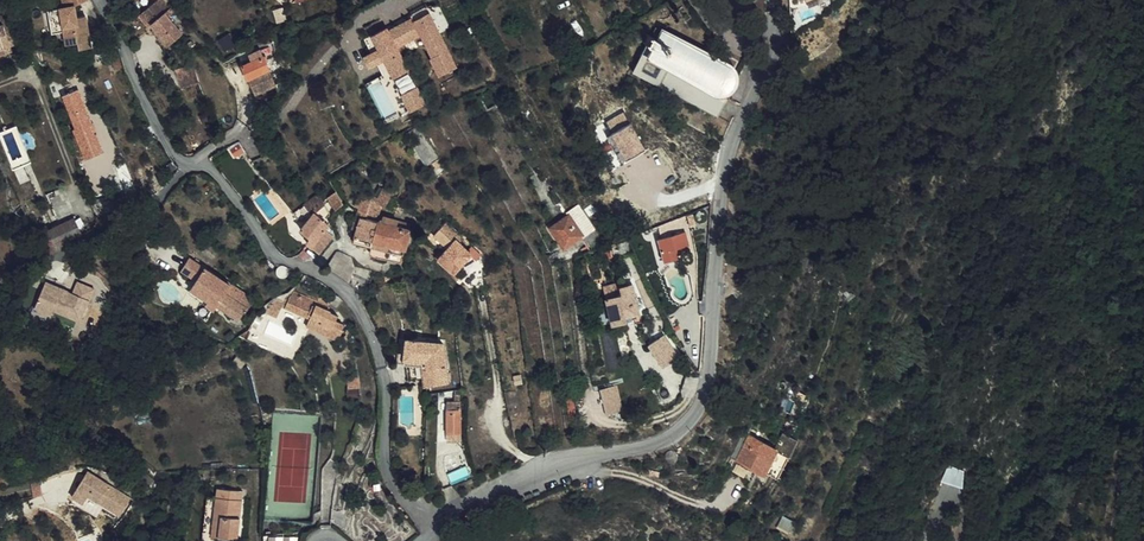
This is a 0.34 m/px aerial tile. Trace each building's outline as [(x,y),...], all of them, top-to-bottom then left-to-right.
[(93,0),(71,0),(70,1),(70,2),(71,2),(70,2),(70,3),(72,12),(55,14),(58,37),(71,36),(72,50),(84,48),(84,55),(96,53),(92,22),(83,24),(82,12),(95,7),(93,0)] [(157,12),(166,24),(155,32),(172,53),(186,43),(181,36),(188,31),(169,3),(157,12)] [(376,50),(364,56),(370,68),(385,61),(410,112),(428,102),(401,48),(421,38),(439,75),(457,66),(427,6),(369,35),(376,50)] [(155,32),(166,24),(157,12),(145,21),(147,23),(151,23),(155,32)] [(151,23),(147,23),(154,33),(155,32),(151,23)] [(6,70),(4,65),(18,62),(17,57),(23,55),(30,54),(24,24),(15,25),(17,35),(0,39),(0,72),(6,70)] [(711,96),(724,69),(670,39),(666,46),(662,44),(642,80),(724,126),(734,109),(711,96)] [(275,50),(277,56),(285,54),(282,47),(275,50)] [(285,54),(277,56),(283,69),(289,66),(285,54)] [(277,56),(272,59),(256,65),(262,77),(283,69),(277,56)] [(129,75),(125,60),(115,63),(119,78),(129,75)] [(283,69),(262,77),(268,92),(289,84),(283,69)] [(199,70),(188,73),(181,77),(189,93),(206,88),(199,70)] [(114,158),(100,123),(89,127),(95,141),(91,143),(100,164),(114,158)] [(444,169),(425,139),(412,147),(432,176),(444,169)] [(335,209),(344,222),(351,214),(344,202),(335,209)] [(554,219),(562,215),(555,202),(547,207),(554,219)] [(363,222),(376,226),(382,213),(383,209),(369,204),(363,222)] [(326,209),(314,219),(317,222),(329,213),(326,209)] [(306,240),(318,251),(315,255),(323,262),(339,246),(334,239),(339,235),(337,230),(339,228),(329,213),(317,222),(321,227),(306,240)] [(386,230),(393,217),(382,213),(376,226),(386,230)] [(591,262),(594,261),(606,252),(583,216),(574,222),(576,226),(556,238),(569,260),(584,251),(591,262)] [(91,231),(83,218),(71,224),(50,233),(58,247),(69,243),(69,242),(91,231)] [(385,233),(366,227),(358,253),(377,259),(385,233)] [(386,257),(396,258),(401,239),(385,233),(377,259),(383,260),(386,261),(386,257)] [(401,239),(396,258),(401,260),(398,270),(406,273),(415,244),(401,239)] [(457,261),(463,254),(464,252),(448,241),(442,251),(456,261),(457,261)] [(691,245),(666,252),(671,272),(680,270),(685,268),(683,262),(695,258),(691,245)] [(466,255),(464,258),(470,265),(470,273),(477,263),(466,255)] [(401,260),(396,258),(386,257),(386,261),(383,260),(381,270),(404,277),(406,273),(398,270),(401,260)] [(448,271),(465,281),(470,273),(470,265),(464,258),(460,264),(457,261),(456,261),(448,271)] [(348,274),(350,274),(354,275),(343,260),(330,275),(330,278),(348,279),(348,274)] [(371,277),(374,267),(360,263),(357,273),(371,277)] [(259,309),(195,266),(187,278),(202,288),(196,296),(222,314),(223,313),(243,327),(248,320),(251,322),(259,309)] [(354,275),(350,274),(348,274),(348,279),(330,278),(365,300),(371,293),(374,295),(378,285),(358,281),(354,275)] [(628,306),(615,308),(618,337),(633,335),(632,328),(644,326),(640,297),(627,300),(628,306)] [(314,309),(312,313),(299,308),(298,311),(295,320),(321,331),(322,320),(324,319),(326,314),(314,309)] [(290,318),(295,320),(298,311),(287,309),(285,310),(283,312),(280,316),(279,319),(279,323),(280,327),(285,330),(290,318)] [(331,341),(340,345),(339,349),(350,353),(356,337),(347,335),(350,328),(340,324),(341,319),(326,314),(324,319),(322,320),(321,331),(333,336),(331,341)] [(465,327),(465,314),(456,314),(457,328),(465,327)] [(404,351),(404,374),(413,374),(414,389),(434,387),(434,395),(454,393),(455,358),(445,359),(444,351),(404,351)] [(662,385),(681,374),(668,352),(650,362),(662,385)] [(467,427),(467,414),(461,415),(450,415),(451,428),(467,427)] [(468,452),(467,427),(451,428),(454,456),(463,456),(462,453),(468,452)] [(746,442),(734,460),(739,463),(757,438),(749,431),(746,442)] [(782,458),(771,449),(757,438),(739,463),(763,482),(765,479),(777,488),(791,468),(801,456),(789,447),(782,458)] [(119,516),(130,499),(88,473),(71,499),(83,506),(89,497),(119,516)] [(217,497),(213,538),(229,539),(239,540),(244,491),(217,489),(217,497)] [(210,496),(206,540),(229,540),(229,539),(213,538),(217,497),(210,496)]
